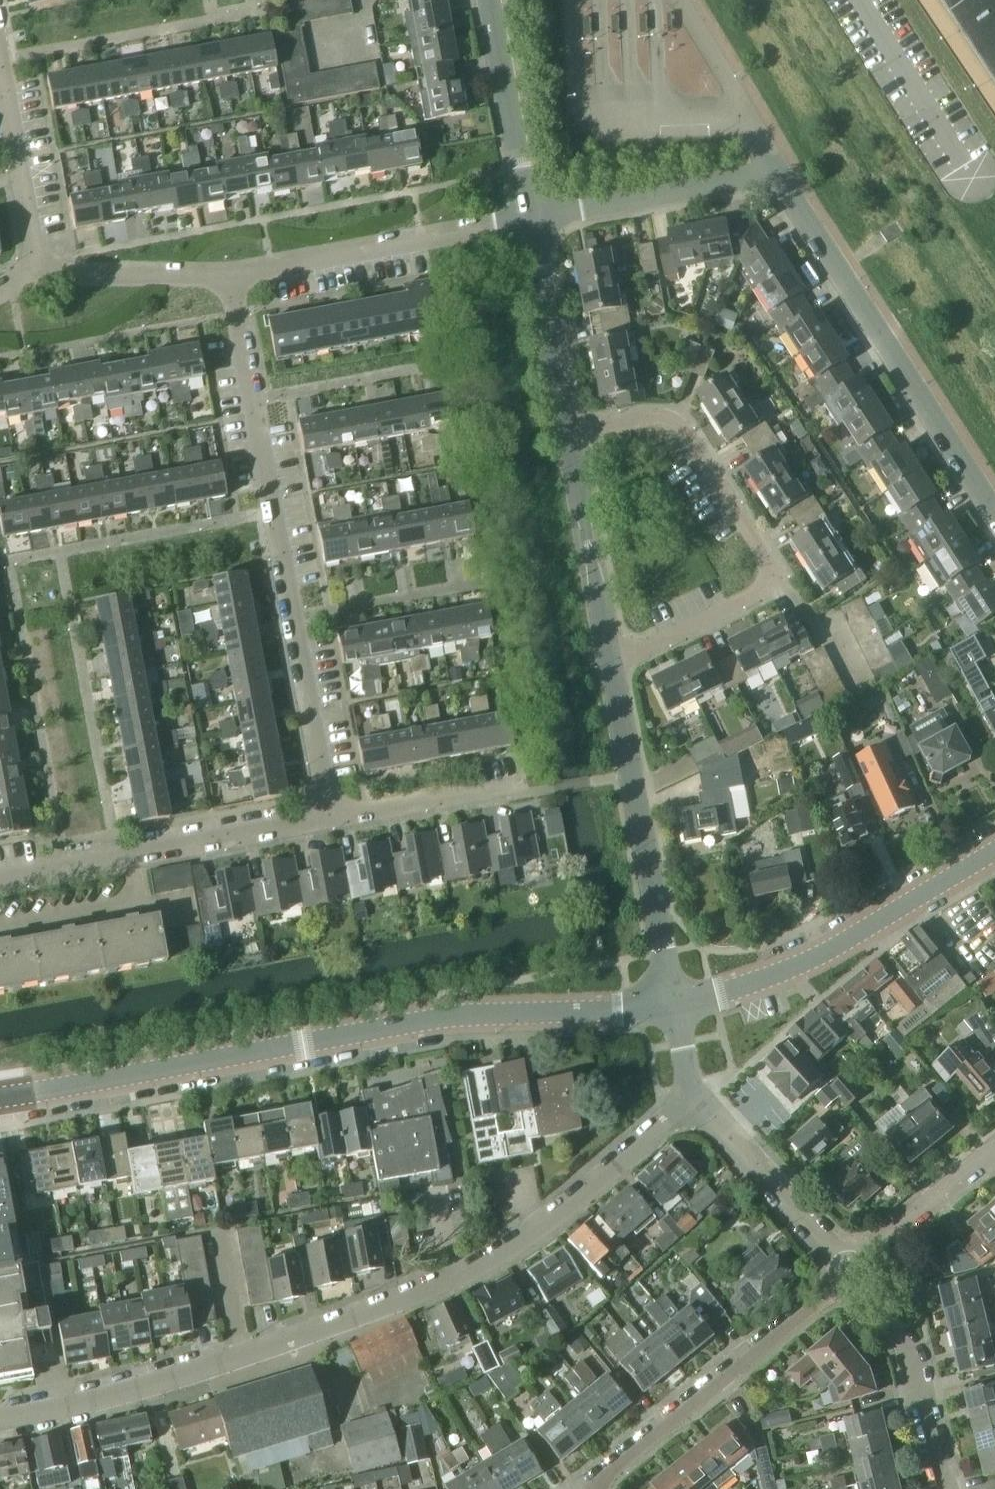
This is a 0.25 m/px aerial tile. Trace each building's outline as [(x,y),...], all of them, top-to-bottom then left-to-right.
[(310,20),(306,0),(292,0),(297,24),(298,24),(297,22),(310,20)] [(310,20),(324,17),(321,0),(306,0),(310,20)] [(324,17),(338,15),(335,0),(321,0),(324,17)] [(338,15),(351,13),(351,14),(352,14),(350,0),(335,0),(338,15)] [(440,3),(439,0),(405,0),(408,13),(412,12),(417,39),(409,41),(450,34),(444,2),(440,3)] [(994,80),(994,0),(943,0),(994,80)] [(302,42),(300,31),(275,35),(277,47),(302,42)] [(414,69),(416,81),(453,74),(451,65),(455,64),(450,34),(409,41),(414,68),(414,69)] [(244,41),(250,73),(275,69),(269,37),(244,41)] [(226,78),(250,73),(244,41),(220,46),(226,78)] [(304,54),(302,42),(277,47),(279,58),(304,54)] [(201,82),(226,78),(220,46),(195,50),(201,82)] [(176,87),(201,82),(195,50),(170,55),(176,87)] [(306,65),(304,54),(279,58),(281,70),(306,65)] [(152,91),(176,87),(170,55),(146,59),(152,91)] [(127,96),(152,91),(146,59),(121,64),(127,96)] [(102,100),(127,96),(121,64),(96,69),(102,100)] [(373,64),(360,67),(364,91),(378,89),(373,64)] [(281,70),(288,106),(312,101),(308,77),(306,65),(281,70)] [(384,80),(393,79),(390,65),(383,67),(384,80)] [(360,67),(347,69),(351,94),(364,91),(360,67)] [(77,105),(102,100),(96,69),(71,73),(77,105)] [(347,69),(334,72),(338,96),(351,94),(347,69)] [(334,72),(321,74),(325,99),(338,96),(334,72)] [(53,109),(77,105),(71,73),(46,78),(53,109)] [(271,91),(279,90),(276,73),(268,77),(271,91)] [(312,101),(325,99),(321,74),(308,77),(312,101)] [(453,74),(416,81),(418,93),(427,91),(432,120),(464,114),(458,82),(454,82),(453,74)] [(230,98),(227,82),(226,82),(218,86),(221,100),(230,98)] [(227,82),(230,98),(238,97),(235,83),(227,82)] [(171,109),(180,107),(177,91),(169,95),(171,109)] [(177,91),(180,107),(188,106),(186,92),(177,91)] [(128,101),(131,116),(139,115),(137,101),(128,100),(128,101)] [(122,118),(131,116),(128,101),(120,104),(122,118)] [(73,127),(81,126),(78,110),(70,114),(73,127)] [(78,110),(81,126),(90,124),(88,110),(78,110)] [(388,135),(395,171),(420,166),(414,133),(397,137),(394,116),(385,118),(388,135)] [(370,175),(395,171),(388,135),(385,118),(377,119),(379,132),(378,140),(365,142),(364,138),(370,175)] [(370,175),(364,138),(351,140),(346,134),(344,120),(335,122),(338,139),(345,175),(369,170),(370,175)] [(321,179),(345,175),(338,139),(335,122),(327,123),(329,137),(328,145),(314,147),(321,184),(321,179)] [(212,134),(223,132),(222,125),(210,127),(212,134)] [(431,129),(424,130),(427,148),(439,146),(436,132),(431,129)] [(321,184),(314,147),(315,152),(302,154),(298,148),(295,134),(287,136),(290,152),(291,157),(297,189),(321,184)] [(281,151),(290,152),(287,136),(278,138),(281,151)] [(272,193),(265,156),(254,158),(253,150),(248,151),(245,139),(237,140),(246,193),(271,188),(271,193),(272,193)] [(222,197),(246,193),(237,140),(235,140),(239,161),(216,165),(217,171),(222,197)] [(188,154),(191,170),(192,170),(200,166),(197,152),(188,154)] [(183,169),(191,170),(188,154),(180,156),(183,169)] [(272,193),(297,189),(291,157),(267,161),(266,156),(265,156),(272,193)] [(138,158),(141,174),(142,174),(150,170),(147,157),(138,158)] [(133,173),(141,174),(138,158),(130,160),(133,173)] [(223,202),(222,197),(217,171),(216,165),(217,170),(192,175),(198,207),(223,202)] [(90,173),(93,188),(101,184),(99,171),(90,173)] [(84,187),(93,188),(90,173),(82,174),(84,187)] [(173,211),(174,211),(167,174),(142,179),(148,211),(172,207),(173,211)] [(198,207),(192,175),(169,179),(168,174),(167,174),(174,211),(198,207)] [(124,216),(148,211),(142,179),(118,184),(119,189),(124,216)] [(125,220),(124,216),(119,189),(118,184),(117,184),(118,188),(94,193),(100,225),(125,220)] [(75,230),(100,225),(94,193),(69,198),(75,230)] [(727,222),(699,227),(706,263),(707,271),(733,266),(732,264),(755,221),(728,226),(727,222)] [(760,288),(790,268),(773,242),(770,244),(755,221),(732,264),(743,262),(760,288)] [(678,268),(706,263),(699,227),(669,232),(670,236),(659,238),(665,276),(668,275),(669,281),(678,279),(677,273),(679,273),(678,268)] [(644,274),(658,272),(653,243),(639,246),(644,274)] [(582,287),(617,280),(614,264),(620,262),(618,250),(576,258),(582,287)] [(776,324),(808,304),(801,293),(805,291),(790,268),(760,288),(773,308),(768,312),(776,324)] [(603,326),(631,321),(626,294),(619,295),(617,280),(582,287),(587,314),(600,312),(603,326)] [(419,333),(434,330),(425,282),(402,286),(405,301),(386,305),(385,299),(378,300),(379,306),(360,310),(359,303),(352,305),(353,311),(334,315),(333,308),(325,310),(327,316),(308,319),(307,313),(299,314),(300,321),(282,324),(280,318),(268,320),(275,360),(276,360),(275,356),(286,354),(287,358),(303,355),(302,351),(312,349),(313,353),(329,350),(328,346),(339,344),(340,348),(356,345),(355,341),(365,339),(366,343),(382,340),(382,336),(392,334),(393,338),(409,335),(408,331),(419,329),(419,333)] [(803,355),(833,335),(817,309),(813,312),(808,304),(776,324),(783,334),(787,331),(803,355)] [(699,308),(696,317),(711,323),(714,314),(699,308)] [(730,312),(724,328),(732,331),(737,315),(730,312)] [(597,370),(632,364),(629,347),(636,345),(631,321),(603,326),(605,339),(592,341),(597,370)] [(820,392),(852,371),(845,360),(848,358),(833,335),(803,355),(816,376),(812,379),(820,392)] [(692,373),(703,347),(689,341),(678,368),(692,373)] [(172,350),(182,402),(190,401),(188,388),(188,380),(203,377),(197,345),(172,350)] [(703,347),(692,373),(704,378),(715,352),(703,347)] [(173,404),(182,402),(172,350),(148,354),(154,391),(155,391),(154,386),(167,384),(171,390),(173,404)] [(134,416),(142,415),(140,402),(143,401),(142,394),(154,391),(148,354),(147,354),(148,359),(124,364),(134,416)] [(134,416),(124,364),(100,368),(99,363),(98,364),(105,400),(119,398),(122,405),(125,418),(134,416)] [(105,401),(105,400),(98,364),(74,368),(80,400),(81,405),(84,420),(92,419),(89,405),(91,398),(104,396),(105,401)] [(632,364),(597,370),(602,398),(644,390),(642,378),(635,379),(632,364)] [(56,405),(80,400),(74,368),(49,373),(56,410),(57,409),(56,405)] [(714,418),(744,399),(735,385),(741,381),(734,371),(698,394),(714,418)] [(846,423),(877,403),(861,377),(857,380),(852,371),(820,392),(826,402),(831,399),(846,423)] [(43,412),(56,410),(49,373),(48,373),(49,378),(26,382),(31,414),(32,419),(35,435),(44,433),(41,420),(43,412)] [(26,382),(1,386),(0,382),(7,419),(31,414),(26,382)] [(420,399),(426,431),(452,426),(446,394),(420,399)] [(402,435),(426,431),(420,399),(396,403),(402,435)] [(749,448),(780,428),(778,425),(771,429),(758,409),(752,413),(744,399),(714,418),(729,442),(741,435),(749,448)] [(386,438),(402,435),(396,403),(372,408),(381,460),(390,459),(386,438)] [(864,460),(896,440),(889,429),(892,426),(877,403),(846,423),(861,445),(856,448),(864,460)] [(81,405),(77,406),(72,409),(75,422),(84,420),(81,405)] [(373,462),(381,460),(372,408),(347,412),(353,444),(365,442),(367,449),(371,449),(373,462)] [(329,449),(353,444),(347,412),(323,417),(329,449)] [(303,454),(329,449),(323,417),(298,422),(303,454)] [(35,435),(32,419),(24,423),(27,436),(35,435)] [(761,492),(791,473),(783,460),(788,456),(775,436),(782,431),(780,428),(749,448),(757,461),(745,468),(761,492)] [(422,453),(430,451),(427,435),(420,439),(422,453)] [(427,435),(430,451),(439,450),(437,436),(428,435),(427,435)] [(890,491),(921,471),(904,445),(901,447),(896,440),(864,460),(870,469),(874,466),(890,491)] [(194,469),(200,501),(225,496),(219,464),(207,467),(202,460),(199,447),(191,448),(194,468),(194,469)] [(193,465),(194,468),(191,448),(182,450),(184,464),(193,465)] [(324,471),(332,470),(329,454),(322,458),(324,471)] [(329,454),(332,470),(341,468),(339,454),(329,454)] [(141,458),(144,474),(145,474),(152,470),(150,456),(141,458)] [(819,457),(811,462),(819,475),(827,469),(819,457)] [(135,473),(144,474),(141,458),(132,459),(135,473)] [(120,483),(108,485),(103,479),(100,465),(92,467),(95,483),(96,487),(102,519),(126,515),(120,483)] [(86,482),(95,483),(92,467),(83,468),(86,482)] [(176,506),(200,501),(194,469),(170,473),(176,506)] [(908,528),(940,507),(933,497),(936,494),(921,471),(890,491),(904,513),(900,516),(908,528)] [(151,510),(176,506),(170,473),(145,478),(151,510)] [(797,523),(821,507),(806,483),(800,487),(791,473),(761,492),(777,516),(788,509),(797,523)] [(77,524),(71,492),(59,494),(54,487),(51,474),(43,476),(46,492),(47,496),(46,496),(52,529),(77,524)] [(37,491),(46,492),(43,476),(34,477),(37,491)] [(126,515),(151,510),(145,478),(120,483),(126,515)] [(77,524),(102,519),(96,487),(71,492),(77,524)] [(437,489),(440,504),(441,504),(449,500),(446,487),(437,489)] [(432,504),(440,504),(437,489),(429,490),(432,504)] [(28,533),(52,529),(46,496),(22,501),(28,533)] [(423,546),(417,514),(404,516),(399,509),(397,496),(388,497),(398,550),(423,546)] [(374,555),(398,550),(388,497),(380,499),(382,512),(367,515),(374,555)] [(28,533),(22,501),(0,505),(0,522),(2,534),(3,538),(28,533)] [(473,536),(469,514),(467,504),(441,509),(447,541),(473,536)] [(374,555),(367,515),(350,518),(348,505),(340,507),(343,524),(349,559),(374,555)] [(324,564),(349,559),(343,524),(340,507),(331,508),(333,521),(317,524),(318,532),(324,564)] [(809,566),(839,547),(830,533),(835,529),(821,507),(797,523),(804,535),(793,542),(809,566)] [(940,507),(908,528),(914,537),(913,537),(929,562),(934,558),(934,559),(965,539),(948,513),(945,515),(940,507)] [(423,546),(447,541),(441,509),(417,514),(423,546)] [(951,596),(983,575),(976,564),(980,562),(965,539),(934,559),(948,581),(944,584),(951,596)] [(835,583),(843,595),(867,579),(859,567),(853,557),(847,561),(839,547),(809,566),(824,590),(835,583)] [(217,604),(249,598),(244,573),(212,579),(217,604)] [(951,596),(963,613),(965,612),(969,618),(971,616),(977,626),(994,615),(994,586),(992,581),(989,583),(983,575),(951,596)] [(193,591),(207,589),(208,580),(192,583),(193,591)] [(136,602),(150,599),(148,591),(132,594),(136,602)] [(100,625),(132,619),(127,595),(95,601),(100,625)] [(846,619),(867,608),(862,597),(840,608),(846,619)] [(222,629),(254,623),(249,598),(217,604),(219,616),(213,622),(200,624),(201,634),(217,630),(222,629)] [(466,642),(491,637),(485,605),(460,610),(466,642)] [(851,630),(873,619),(867,608),(846,619),(851,630)] [(442,646),(466,642),(460,610),(436,614),(442,646)] [(417,651),(442,646),(436,614),(411,619),(417,651)] [(791,626),(787,619),(784,620),(782,616),(756,629),(772,661),(787,653),(790,659),(814,648),(801,621),(791,626)] [(105,650),(137,644),(132,619),(100,625),(105,650)] [(411,619),(387,623),(390,643),(394,663),(406,661),(410,660),(412,673),(415,685),(423,683),(420,671),(418,656),(418,655),(417,655),(417,651),(411,619)] [(856,641),(878,630),(873,619),(851,630),(856,641)] [(226,654),(258,648),(254,623),(222,629),(226,654)] [(378,666),(394,663),(387,623),(362,628),(372,680),(380,679),(378,666)] [(194,624),(182,626),(183,636),(196,634),(194,624)] [(363,682),(372,680),(362,628),(337,633),(343,665),(357,662),(361,669),(363,682)] [(772,661),(756,629),(731,642),(736,653),(724,660),(737,686),(761,674),(765,682),(779,675),(772,661)] [(217,630),(201,634),(203,641),(216,639),(217,630)] [(883,640),(883,639),(878,630),(856,641),(861,651),(883,640)] [(141,643),(157,640),(156,633),(142,635),(141,643)] [(157,640),(141,643),(141,644),(145,652),(159,650),(157,640)] [(867,662),(889,651),(883,640),(861,651),(867,662)] [(109,675),(141,669),(137,644),(105,650),(109,675)] [(976,664),(987,658),(980,645),(955,659),(962,671),(961,672),(994,734),(994,698),(976,664)] [(462,663),(469,662),(467,646),(459,650),(462,663)] [(808,669),(830,658),(824,646),(802,657),(808,669)] [(231,678),(263,672),(258,648),(226,654),(231,678)] [(872,673),(894,662),(889,651),(867,662),(872,673)] [(737,686),(724,660),(715,664),(711,656),(708,658),(706,654),(681,666),(696,698),(711,691),(714,697),(737,686)] [(418,655),(420,671),(429,670),(427,656),(418,655)] [(936,703),(950,695),(929,657),(914,666),(936,703)] [(813,679),(835,669),(830,658),(808,669),(813,679)] [(894,662),(872,673),(877,683),(899,672),(894,662)] [(681,705),(696,698),(681,666),(654,679),(673,717),(684,712),(681,705)] [(114,700),(146,693),(141,669),(109,675),(114,700)] [(459,669),(449,671),(451,681),(461,679),(459,669)] [(818,690),(840,679),(835,669),(813,679),(818,690)] [(210,682),(226,679),(222,671),(209,674),(210,682)] [(235,703),(268,697),(263,672),(231,678),(235,703)] [(226,679),(210,682),(212,691),(226,688),(227,680),(226,679)] [(823,700),(845,689),(840,679),(818,690),(823,700)] [(151,693),(167,690),(165,682),(151,684),(151,693)] [(8,709),(4,684),(0,684),(0,710),(8,709)] [(823,700),(828,709),(850,698),(845,689),(823,700)] [(167,690),(151,693),(155,701),(168,699),(167,690)] [(119,724),(151,718),(146,693),(114,700),(119,724)] [(476,698),(479,714),(480,714),(488,710),(486,696),(476,698)] [(240,728),(272,722),(268,697),(235,703),(240,728)] [(470,713),(479,714),(476,698),(468,699),(470,713)] [(462,755),(456,723),(432,727),(431,723),(439,719),(436,705),(427,707),(430,725),(437,760),(462,755)] [(413,764),(437,760),(430,725),(427,707),(418,708),(421,722),(418,730),(407,732),(413,764)] [(914,737),(921,748),(920,748),(934,772),(931,782),(941,785),(944,775),(970,761),(968,758),(971,756),(955,729),(954,729),(942,708),(909,727),(915,737),(914,737)] [(13,733),(8,709),(0,710),(0,735),(13,733)] [(413,764),(407,732),(394,734),(390,728),(387,714),(378,716),(388,769),(413,764)] [(486,751),(512,746),(506,714),(480,719),(486,751)] [(787,728),(796,724),(792,714),(783,718),(787,728)] [(363,773),(388,769),(378,716),(370,718),(372,732),(368,732),(369,739),(357,741),(363,773)] [(123,749),(155,743),(151,718),(119,724),(123,749)] [(462,755),(486,751),(480,719),(456,723),(462,755)] [(219,731),(235,728),(232,720),(218,723),(219,731)] [(244,752),(277,746),(272,722),(240,728),(244,752)] [(235,728),(219,731),(221,740),(235,737),(236,729),(235,728)] [(797,742),(790,728),(783,731),(790,745),(797,742)] [(160,742),(176,739),(174,731),(161,733),(160,742)] [(17,758),(13,733),(0,735),(0,762),(17,758)] [(723,760),(726,759),(715,736),(688,749),(699,771),(709,767),(723,760)] [(176,739),(160,742),(160,743),(164,750),(178,748),(176,739)] [(128,774),(160,768),(155,743),(123,749),(128,774)] [(851,760),(858,778),(866,774),(886,820),(888,819),(892,820),(898,818),(899,814),(914,807),(885,743),(857,756),(858,757),(851,760)] [(249,777),(281,771),(277,746),(244,752),(249,777)] [(858,778),(851,760),(848,753),(834,759),(847,789),(840,792),(841,796),(825,803),(843,847),(845,846),(849,848),(856,846),(858,841),(860,840),(859,839),(868,835),(853,801),(866,796),(858,778)] [(22,782),(17,758),(0,762),(0,786),(22,782)] [(694,807),(678,810),(682,830),(683,830),(685,842),(701,839),(700,831),(719,828),(720,835),(737,832),(736,828),(728,788),(736,786),(731,760),(723,762),(723,760),(709,767),(710,769),(714,790),(699,793),(700,800),(693,802),(694,807)] [(133,799),(165,793),(160,768),(128,774),(133,799)] [(228,781),(244,778),(241,769),(227,772),(228,781)] [(281,771),(249,777),(254,802),(286,796),(281,771)] [(793,777),(781,779),(784,794),(796,791),(793,777)] [(244,778),(228,781),(230,789),(244,786),(245,778),(244,778)] [(169,792),(185,789),(184,780),(170,783),(169,791),(169,792)] [(26,807),(22,782),(0,786),(0,812),(26,807)] [(185,789),(169,792),(173,800),(187,797),(185,789)] [(165,793),(133,799),(137,823),(170,817),(165,793)] [(0,812),(0,837),(31,831),(26,807),(0,812)] [(808,807),(785,813),(789,830),(812,824),(808,807)] [(485,840),(490,866),(491,865),(492,871),(522,866),(521,860),(536,857),(529,816),(499,821),(501,836),(486,839),(486,840),(485,840)] [(486,840),(486,839),(484,839),(481,824),(452,830),(454,844),(438,847),(439,849),(438,849),(443,875),(444,874),(445,880),(475,875),(474,869),(490,866),(485,840),(486,840)] [(439,849),(438,847),(437,848),(434,833),(404,839),(407,853),(392,856),(392,858),(390,858),(395,884),(397,883),(398,889),(428,883),(427,878),(443,875),(438,849),(439,849)] [(392,858),(392,856),(390,857),(387,842),(357,848),(360,862),(344,865),(345,866),(344,866),(349,892),(350,892),(351,898),(381,892),(380,886),(395,884),(390,858),(392,858)] [(756,897),(792,889),(791,884),(806,881),(800,850),(783,853),(784,856),(749,864),(756,897)] [(345,866),(344,865),(343,866),(340,851),(310,857),(313,871),(297,874),(297,875),(296,875),(301,901),(303,901),(304,907),(334,901),(332,896),(349,892),(344,866),(345,866)] [(297,875),(297,874),(296,874),(293,860),(263,866),(265,880),(250,883),(251,884),(250,884),(255,910),(256,910),(257,916),(286,910),(285,904),(301,901),(296,875),(297,875)] [(193,887),(189,863),(177,866),(181,890),(193,887)] [(168,892),(181,890),(177,866),(164,868),(168,892)] [(153,895),(168,892),(164,868),(149,871),(153,895)] [(201,926),(239,919),(238,913),(255,910),(250,884),(251,884),(250,883),(248,883),(246,869),(216,875),(218,889),(193,894),(199,925),(200,924),(201,926)] [(363,904),(354,906),(356,920),(365,918),(363,904)] [(44,983),(107,972),(167,961),(166,959),(180,957),(175,929),(161,932),(158,915),(137,919),(124,921),(99,926),(73,931),(61,933),(35,938),(10,942),(0,944),(0,991),(44,983)] [(192,955),(205,952),(201,926),(200,924),(199,925),(186,927),(192,955)] [(968,988),(957,973),(918,926),(900,940),(906,946),(889,960),(924,1004),(896,1028),(905,1038),(907,1036),(908,1037),(915,1032),(914,1031),(968,988)] [(186,927),(175,929),(180,957),(192,955),(186,927)] [(862,1001),(866,998),(892,977),(877,960),(841,988),(856,1006),(862,1001)] [(910,1014),(922,1003),(903,979),(891,990),(910,1014)] [(841,988),(823,1003),(846,1032),(847,1033),(854,1041),(863,1033),(864,1032),(856,1022),(862,1017),(873,1008),(866,998),(862,1001),(856,1006),(841,988)] [(822,1004),(789,1033),(790,1033),(794,1039),(791,1042),(791,1041),(791,1042),(813,1066),(848,1035),(847,1033),(846,1032),(823,1003),(822,1004)] [(977,1023),(971,1028),(980,1039),(994,1027),(983,1006),(979,1009),(971,1015),(977,1023)] [(897,1031),(885,1041),(899,1057),(911,1047),(897,1031)] [(864,1054),(874,1046),(863,1033),(854,1041),(864,1054)] [(994,1090),(994,1075),(965,1038),(933,1065),(948,1083),(960,1073),(982,1100),(986,1097),(987,1099),(994,1092),(994,1090)] [(791,1042),(767,1063),(776,1073),(770,1079),(787,1098),(793,1093),(799,1099),(823,1077),(813,1066),(791,1042)] [(527,1089),(522,1061),(461,1072),(478,1164),(518,1156),(513,1131),(497,1135),(494,1118),(519,1113),(519,1112),(530,1110),(527,1089)] [(847,1073),(831,1086),(847,1105),(863,1092),(847,1073)] [(371,1152),(377,1182),(449,1168),(445,1145),(451,1143),(443,1118),(446,1117),(439,1095),(438,1087),(441,1086),(438,1075),(420,1080),(411,1082),(411,1083),(379,1093),(377,1088),(360,1091),(371,1152)] [(513,1131),(518,1156),(532,1153),(529,1140),(580,1130),(575,1104),(573,1104),(571,1093),(573,1093),(570,1075),(539,1081),(540,1087),(527,1089),(530,1110),(519,1112),(519,1113),(494,1118),(497,1135),(513,1131)] [(827,1086),(819,1093),(828,1103),(829,1104),(836,1096),(827,1086)] [(344,1157),(371,1152),(360,1091),(363,1109),(336,1114),(344,1157)] [(933,1099),(918,1112),(914,1108),(906,1115),(931,1145),(931,1146),(953,1128),(940,1113),(943,1111),(933,1099)] [(318,1161),(307,1105),(281,1110),(289,1153),(305,1150),(307,1159),(317,1157),(318,1161)] [(344,1157),(336,1114),(311,1118),(309,1105),(307,1105),(318,1161),(344,1157)] [(262,1158),(289,1153),(281,1110),(254,1115),(262,1158)] [(236,1163),(262,1158),(254,1115),(228,1120),(236,1163)] [(931,1146),(931,1145),(906,1115),(898,1121),(901,1125),(886,1138),(896,1150),(898,1148),(911,1163),(931,1146)] [(826,1129),(817,1118),(791,1141),(810,1162),(836,1140),(835,1139),(845,1130),(835,1120),(826,1129)] [(212,1167),(236,1163),(228,1120),(202,1125),(204,1138),(212,1181),(214,1181),(212,1167)] [(104,1183),(130,1178),(122,1135),(96,1140),(104,1183)] [(161,1190),(153,1147),(127,1152),(124,1135),(122,1135),(130,1178),(133,1195),(161,1190)] [(187,1186),(212,1181),(204,1138),(178,1143),(187,1186)] [(861,1138),(836,1159),(847,1173),(834,1184),(849,1202),(860,1192),(866,1199),(878,1188),(871,1180),(871,1181),(868,1177),(882,1165),(873,1155),(874,1153),(861,1138)] [(78,1187),(104,1183),(96,1140),(70,1145),(78,1187)] [(187,1186),(178,1143),(153,1147),(161,1190),(161,1191),(187,1186)] [(51,1192),(78,1187),(70,1145),(43,1150),(51,1192)] [(652,1162),(677,1190),(695,1174),(669,1146),(652,1162)] [(25,1197),(51,1192),(43,1150),(17,1155),(25,1197)] [(29,1263),(24,1237),(16,1239),(1,1157),(0,1157),(0,1269),(29,1263)] [(670,1197),(677,1190),(652,1162),(634,1179),(658,1206),(669,1196),(670,1197)] [(349,1184),(352,1198),(363,1196),(361,1182),(349,1184)] [(342,1199),(352,1198),(349,1184),(339,1186),(342,1199)] [(166,1222),(193,1217),(187,1186),(161,1191),(166,1222)] [(698,1213),(715,1197),(706,1186),(688,1202),(698,1213)] [(618,1243),(651,1214),(627,1187),(594,1215),(618,1243)] [(297,1194),(299,1207),(310,1205),(308,1192),(297,1194)] [(289,1209),(299,1207),(297,1194),(287,1196),(289,1209)] [(244,1204),(246,1217),(258,1215),(255,1202),(244,1204)] [(237,1219),(246,1217),(244,1204),(234,1206),(237,1219)] [(989,1211),(987,1213),(981,1213),(967,1224),(975,1233),(962,1244),(980,1267),(994,1255),(994,1256),(994,1218),(989,1211)] [(715,1212),(706,1220),(715,1230),(724,1223),(715,1212)] [(202,1214),(193,1216),(195,1226),(204,1225),(202,1214)] [(684,1233),(695,1223),(686,1214),(676,1224),(684,1233)] [(668,1215),(656,1225),(663,1232),(653,1240),(661,1249),(682,1232),(668,1215)] [(612,1268),(628,1254),(594,1216),(580,1228),(604,1256),(603,1257),(612,1268)] [(260,1225),(236,1229),(238,1242),(262,1237),(260,1225)] [(112,1228),(115,1241),(126,1239),(124,1226),(112,1228)] [(380,1260),(391,1258),(386,1227),(374,1229),(374,1227),(344,1233),(346,1241),(347,1241),(352,1272),(352,1274),(356,1273),(356,1275),(369,1273),(369,1270),(381,1268),(380,1260)] [(105,1243),(115,1241),(112,1228),(103,1230),(105,1243)] [(612,1268),(603,1257),(604,1256),(580,1228),(567,1240),(600,1278),(612,1268)] [(60,1238),(62,1251),(73,1249),(71,1236),(60,1238)] [(177,1247),(175,1241),(175,1236),(162,1239),(164,1249),(177,1247)] [(178,1253),(202,1248),(199,1236),(175,1241),(177,1247),(178,1253)] [(307,1255),(306,1247),(304,1236),(292,1238),(296,1256),(267,1261),(267,1263),(270,1276),(272,1288),(275,1301),(275,1302),(279,1301),(279,1304),(292,1301),(292,1299),(304,1297),(303,1288),(313,1286),(314,1286),(308,1255),(307,1255)] [(262,1237),(238,1242),(240,1255),(265,1250),(262,1237)] [(52,1253),(62,1251),(60,1238),(50,1240),(52,1253)] [(341,1274),(352,1272),(347,1241),(346,1241),(336,1243),(335,1241),(306,1247),(307,1255),(308,1255),(314,1286),(313,1286),(313,1288),(317,1287),(318,1289),(331,1287),(330,1285),(343,1282),(341,1274)] [(133,1249),(135,1260),(147,1257),(145,1247),(133,1249)] [(204,1260),(202,1248),(178,1253),(180,1265),(204,1260)] [(546,1302),(582,1278),(562,1248),(526,1271),(546,1302)] [(753,1248),(735,1263),(746,1277),(737,1285),(736,1293),(738,1296),(731,1302),(742,1315),(790,1275),(783,1266),(784,1262),(779,1256),(775,1257),(773,1255),(765,1262),(762,1259),(762,1258),(753,1248)] [(122,1262),(135,1260),(133,1249),(120,1252),(122,1262)] [(265,1250),(240,1255),(243,1267),(267,1263),(267,1261),(265,1250)] [(90,1257),(92,1268),(105,1265),(103,1255),(90,1257)] [(79,1270),(92,1268),(90,1257),(77,1259),(79,1270)] [(206,1272),(204,1260),(180,1265),(182,1277),(206,1272)] [(38,1267),(37,1262),(29,1263),(0,1269),(0,1384),(33,1378),(25,1334),(36,1332),(39,1346),(52,1343),(38,1267)] [(47,1265),(49,1276),(62,1273),(60,1263),(47,1265)] [(267,1263),(243,1267),(245,1280),(270,1276),(267,1263)] [(209,1284),(206,1272),(182,1277),(184,1287),(184,1289),(209,1284)] [(270,1276),(245,1280),(247,1293),(272,1288),(270,1276)] [(489,1324),(523,1306),(508,1280),(493,1288),(492,1285),(473,1295),(489,1324)] [(946,1310),(985,1301),(983,1292),(977,1293),(974,1280),(941,1288),(941,1291),(940,1294),(941,1299),(944,1300),(946,1310)] [(211,1296),(209,1284),(184,1289),(187,1301),(211,1296)] [(695,1299),(705,1291),(699,1284),(689,1292),(695,1299)] [(192,1331),(191,1325),(189,1313),(187,1301),(184,1289),(184,1287),(175,1289),(174,1287),(162,1289),(170,1335),(192,1331)] [(272,1288),(247,1293),(250,1306),(275,1301),(272,1288)] [(150,1339),(170,1335),(162,1289),(149,1291),(150,1293),(140,1295),(141,1301),(142,1300),(148,1334),(149,1334),(150,1339)] [(713,1320),(713,1321),(723,1312),(705,1291),(695,1299),(697,1301),(713,1320)] [(679,1314),(663,1294),(654,1302),(694,1349),(707,1338),(707,1336),(710,1333),(704,1326),(713,1320),(697,1301),(689,1308),(688,1307),(679,1314)] [(213,1308),(211,1296),(187,1301),(189,1313),(213,1308)] [(142,1300),(141,1301),(133,1302),(133,1300),(120,1302),(129,1348),(151,1344),(150,1339),(149,1334),(148,1334),(142,1300)] [(449,1346),(456,1343),(458,1339),(470,1334),(455,1300),(427,1312),(442,1346),(445,1345),(449,1346)] [(951,1332),(984,1323),(981,1311),(987,1310),(985,1301),(946,1310),(947,1315),(945,1317),(947,1322),(949,1324),(951,1332)] [(108,1352),(129,1348),(120,1302),(108,1305),(108,1307),(99,1308),(100,1314),(107,1348),(108,1352)] [(677,1363),(694,1349),(654,1302),(644,1310),(660,1330),(653,1335),(677,1363)] [(554,1338),(566,1331),(550,1306),(538,1314),(554,1338)] [(216,1321),(213,1308),(189,1313),(191,1325),(216,1321)] [(100,1314),(92,1316),(91,1313),(79,1316),(87,1362),(109,1358),(108,1352),(107,1348),(100,1314)] [(65,1366),(87,1362),(79,1316),(66,1318),(67,1320),(57,1322),(65,1366)] [(403,1317),(347,1345),(360,1373),(417,1345),(403,1317)] [(677,1363),(653,1335),(644,1343),(629,1323),(621,1330),(660,1377),(677,1363)] [(956,1353),(994,1344),(992,1333),(987,1335),(984,1323),(951,1332),(953,1337),(951,1340),(952,1345),(955,1346),(956,1353)] [(589,1339),(590,1339),(595,1334),(587,1325),(582,1330),(589,1339)] [(660,1377),(621,1330),(603,1344),(619,1364),(640,1390),(643,1387),(647,1388),(660,1377)] [(823,1367),(850,1344),(837,1330),(809,1354),(811,1352),(823,1367)] [(483,1374),(497,1367),(486,1342),(471,1348),(483,1374)] [(853,1348),(850,1345),(850,1344),(823,1367),(811,1352),(809,1354),(808,1355),(788,1372),(801,1387),(812,1378),(822,1392),(831,1385),(849,1370),(853,1375),(866,1364),(860,1357),(860,1354),(856,1349),(853,1348)] [(956,1353),(958,1361),(956,1363),(958,1368),(960,1370),(961,1373),(994,1366),(991,1352),(994,1351),(994,1345),(994,1344),(956,1353)] [(497,1354),(503,1366),(520,1357),(515,1345),(497,1354)] [(587,1390),(612,1418),(624,1408),(624,1406),(628,1403),(605,1375),(595,1384),(592,1380),(595,1378),(580,1360),(570,1369),(587,1390)] [(515,1388),(524,1380),(510,1364),(486,1374),(505,1401),(517,1391),(515,1388)] [(869,1368),(866,1364),(853,1375),(849,1370),(831,1385),(835,1392),(839,1390),(842,1401),(876,1391),(875,1387),(876,1384),(872,1369),(869,1368)] [(213,1400),(199,1405),(168,1414),(179,1449),(225,1436),(232,1458),(304,1436),(309,1452),(333,1445),(328,1429),(329,1429),(310,1367),(212,1396),(213,1400)] [(572,1387),(580,1381),(571,1371),(564,1377),(572,1387)] [(445,1375),(437,1379),(441,1388),(449,1385),(445,1375)] [(965,1396),(966,1401),(969,1403),(971,1413),(994,1407),(994,1383),(966,1390),(966,1394),(965,1396)] [(433,1385),(425,1390),(429,1398),(437,1394),(433,1385)] [(595,1432),(612,1418),(587,1390),(571,1403),(595,1432)] [(578,1446),(595,1432),(571,1403),(562,1411),(546,1392),(538,1398),(578,1446)] [(578,1446),(538,1398),(530,1405),(546,1424),(536,1432),(558,1459),(562,1456),(565,1456),(578,1446)] [(970,1420),(972,1424),(974,1426),(976,1434),(994,1429),(994,1407),(971,1413),(972,1417),(970,1420)] [(768,1429),(792,1423),(789,1410),(764,1416),(768,1429)] [(848,1442),(886,1433),(884,1424),(886,1421),(884,1416),(882,1415),(881,1411),(848,1419),(851,1433),(846,1434),(848,1442)] [(354,1473),(400,1459),(385,1412),(340,1426),(354,1473)] [(120,1420),(126,1446),(150,1441),(144,1415),(120,1420)] [(100,1451),(126,1446),(120,1420),(95,1425),(100,1451)] [(726,1425),(706,1441),(728,1468),(731,1470),(749,1455),(752,1460),(756,1459),(761,1477),(773,1474),(767,1447),(755,1450),(753,1443),(755,1441),(737,1420),(728,1427),(726,1425)] [(420,1425),(399,1429),(407,1463),(427,1459),(420,1425)] [(488,1431),(520,1484),(535,1475),(536,1471),(538,1470),(521,1441),(511,1447),(498,1425),(488,1431)] [(81,1480),(99,1476),(88,1427),(70,1431),(81,1480)] [(976,1434),(978,1440),(976,1442),(977,1447),(980,1449),(981,1455),(994,1452),(994,1429),(976,1434)] [(520,1484),(488,1431),(480,1436),(493,1458),(482,1464),(497,1488),(512,1488),(520,1484)] [(858,1462),(891,1454),(890,1447),(891,1444),(890,1440),(887,1438),(886,1433),(848,1442),(850,1451),(855,1450),(858,1462)] [(70,1482),(59,1434),(32,1440),(39,1471),(52,1469),(56,1485),(70,1482)] [(833,1435),(821,1438),(823,1447),(836,1445),(833,1435)] [(28,1471),(21,1441),(0,1446),(0,1477),(28,1471)] [(706,1441),(688,1455),(710,1482),(722,1473),(725,1475),(731,1470),(728,1468),(706,1441)] [(836,1445),(823,1447),(826,1458),(838,1455),(836,1445)] [(455,1461),(457,1465),(467,1459),(460,1447),(451,1453),(455,1461)] [(148,1469),(161,1466),(157,1448),(144,1451),(148,1469)] [(981,1455),(983,1463),(982,1466),(983,1470),(985,1472),(986,1476),(994,1473),(994,1452),(981,1455)] [(449,1470),(457,1465),(455,1461),(451,1453),(442,1459),(449,1470)] [(858,1485),(896,1475),(895,1470),(897,1467),(896,1463),(893,1461),(891,1454),(858,1462),(861,1473),(855,1475),(858,1485)] [(710,1482),(688,1455),(671,1469),(686,1488),(702,1488),(710,1482)] [(98,1459),(102,1478),(115,1476),(111,1456),(98,1459)] [(482,1464),(464,1475),(472,1488),(497,1488),(482,1464)] [(396,1466),(384,1468),(386,1478),(398,1475),(396,1466)] [(671,1469),(652,1485),(655,1487),(653,1488),(686,1488),(671,1469)] [(373,1471),(362,1474),(365,1486),(376,1483),(373,1471)] [(464,1475),(461,1477),(459,1472),(454,1476),(456,1480),(445,1486),(447,1488),(472,1488),(464,1475)] [(858,1485),(859,1488),(902,1488),(901,1486),(898,1484),(896,1475),(858,1485)] [(181,1476),(168,1480),(170,1488),(185,1488),(181,1476)] [(846,1487),(844,1477),(831,1480),(833,1488),(839,1488),(846,1487)] [(775,1482),(777,1488),(786,1488),(784,1480),(775,1482)]
